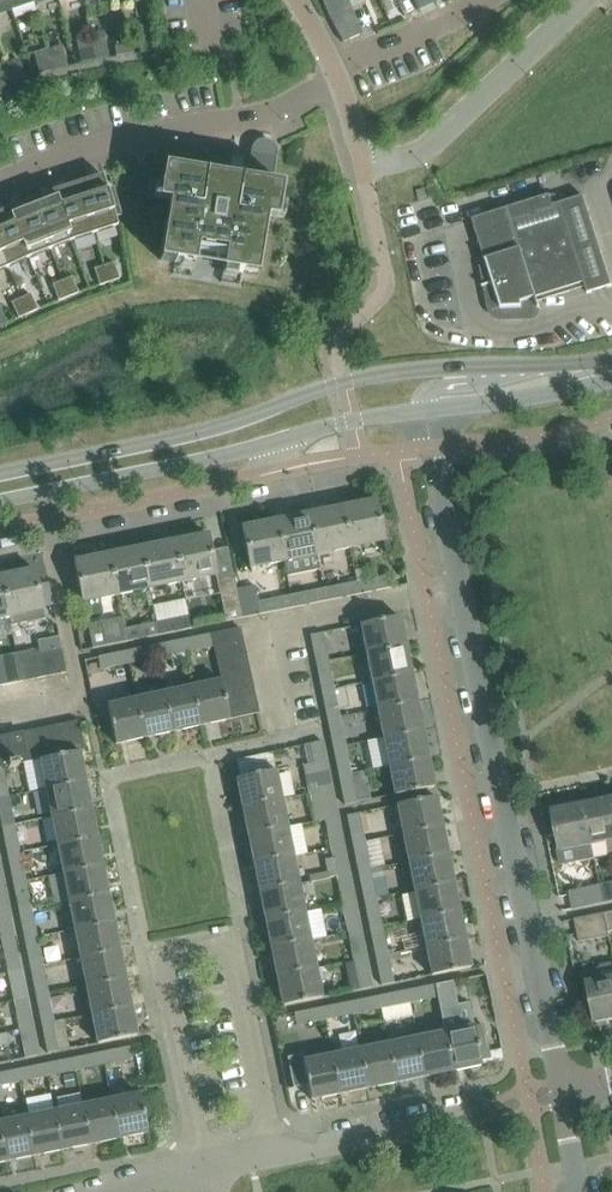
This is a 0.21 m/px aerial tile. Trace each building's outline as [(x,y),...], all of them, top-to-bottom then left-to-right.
[(11,11),(7,0),(0,0),(0,14),(11,11)] [(33,0),(7,0),(11,11),(34,3),(33,0)] [(363,0),(350,0),(348,1),(351,10),(352,10),(365,4),(363,0)] [(417,10),(437,1),(436,0),(412,0),(417,10)] [(338,16),(330,19),(342,42),(362,34),(352,10),(351,10),(338,16)] [(109,57),(106,45),(105,37),(90,40),(92,48),(94,59),(109,57)] [(138,40),(140,52),(154,51),(153,39),(138,40)] [(67,66),(64,54),(61,46),(47,50),(49,58),(53,70),(67,66)] [(114,47),(115,56),(132,55),(132,46),(114,47)] [(80,62),(94,59),(92,48),(78,50),(80,62)] [(39,74),(53,70),(49,58),(36,62),(39,74)] [(7,73),(4,63),(0,65),(0,88),(11,84),(7,73)] [(7,73),(11,84),(26,78),(22,67),(7,73)] [(272,142),(270,141),(268,140),(266,139),(264,139),(261,139),(259,140),(257,141),(255,142),(254,144),(252,146),(251,148),(251,150),(246,180),(174,168),(164,167),(162,181),(159,196),(170,197),(161,250),(162,250),(160,260),(174,262),(174,263),(180,264),(182,253),(196,255),(197,247),(202,248),(202,249),(211,250),(211,249),(225,251),(224,260),(237,262),(236,273),(241,274),(242,274),(256,276),(258,266),(276,156),(277,155),(277,152),(277,150),(276,148),(275,146),(274,144),(272,142)] [(102,175),(89,179),(86,170),(74,174),(94,234),(117,226),(114,215),(119,214),(112,190),(107,191),(102,175)] [(71,241),(94,234),(74,174),(62,178),(65,187),(53,191),(71,241)] [(53,191),(42,195),(38,186),(27,191),(49,249),(71,241),(53,191)] [(28,258),(49,249),(27,191),(15,195),(19,204),(7,209),(28,258)] [(563,202),(563,201),(562,199),(560,198),(558,196),(556,196),(554,195),(552,195),(550,195),(472,219),(492,283),(482,286),(483,287),(487,286),(491,311),(494,315),(498,318),(503,318),(524,318),(523,308),(537,303),(539,309),(540,308),(536,296),(584,281),(588,293),(611,286),(611,285),(584,196),(563,202)] [(0,212),(0,253),(7,268),(28,258),(7,209),(0,212)] [(114,263),(104,266),(109,282),(119,279),(114,263)] [(99,285),(109,282),(104,266),(94,269),(99,285)] [(71,277),(62,281),(68,296),(78,293),(71,277)] [(58,300),(68,296),(62,281),(52,285),(58,300)] [(28,313),(37,309),(30,294),(21,298),(28,313)] [(21,298),(11,303),(18,318),(28,313),(21,298)] [(400,550),(393,513),(378,516),(375,500),(374,500),(374,502),(358,505),(358,503),(341,507),(350,548),(366,545),(365,543),(382,540),(382,541),(383,541),(385,553),(390,552),(391,552),(400,550)] [(333,550),(333,551),(350,548),(341,507),(325,510),(325,511),(310,515),(318,553),(333,550)] [(321,569),(318,553),(310,515),(292,518),(292,517),(277,520),(285,561),(288,576),(321,569)] [(267,565),(285,561),(277,520),(259,523),(259,525),(243,528),(243,527),(242,527),(247,550),(250,568),(252,568),(251,566),(267,563),(267,565)] [(215,575),(212,558),(207,534),(206,534),(206,536),(190,539),(190,538),(175,541),(183,581),(215,575)] [(149,588),(183,581),(175,541),(157,544),(158,545),(141,549),(149,588)] [(117,595),(149,588),(141,549),(125,552),(124,551),(109,554),(117,595)] [(100,598),(117,595),(109,554),(91,557),(92,559),(75,562),(75,561),(74,561),(82,602),(84,602),(83,600),(99,597),(100,598)] [(10,617),(11,617),(25,614),(25,612),(41,609),(41,610),(42,610),(34,569),(33,569),(33,571),(17,574),(17,573),(2,576),(10,617)] [(368,592),(392,588),(389,575),(366,579),(356,581),(359,594),(368,592)] [(10,617),(2,576),(0,576),(0,619),(10,617)] [(238,589),(237,589),(234,576),(216,580),(222,608),(225,621),(243,617),(238,589)] [(327,600),(359,594),(356,581),(324,587),(327,600)] [(295,607),(292,594),(257,601),(254,586),(238,589),(243,617),(295,607)] [(295,607),(327,600),(324,587),(292,594),(295,607)] [(159,634),(195,627),(194,617),(189,618),(189,615),(156,622),(159,634)] [(367,653),(405,645),(400,616),(361,624),(367,653)] [(124,628),(121,617),(87,624),(92,648),(127,641),(124,628)] [(127,641),(159,634),(156,622),(124,628),(127,641)] [(214,635),(216,644),(216,647),(243,641),(240,629),(214,635)] [(216,644),(214,635),(213,632),(182,639),(184,651),(216,644)] [(316,663),(328,661),(322,632),(310,634),(316,663)] [(156,657),(184,651),(182,639),(154,645),(156,657)] [(220,661),(246,655),(243,641),(216,647),(220,661)] [(128,663),(156,657),(154,645),(126,651),(128,663)] [(372,681),(411,673),(405,645),(367,653),(372,681)] [(24,681),(38,678),(66,672),(61,649),(34,655),(33,649),(18,652),(24,681)] [(99,669),(128,663),(126,651),(97,657),(99,669)] [(24,681),(18,652),(0,656),(0,658),(5,685),(24,681)] [(223,675),(249,670),(246,655),(220,661),(223,675)] [(337,664),(329,666),(328,661),(316,663),(322,691),(334,689),(332,678),(340,677),(337,664)] [(226,690),(252,684),(249,670),(223,675),(224,679),(226,690)] [(378,709),(417,702),(411,673),(372,681),(378,709)] [(232,718),(229,704),(226,690),(224,679),(192,686),(200,725),(232,718)] [(256,698),(254,689),(252,684),(226,690),(229,704),(256,698)] [(172,732),(200,725),(192,686),(164,692),(172,732)] [(328,720),(340,717),(334,689),(322,691),(328,720)] [(144,738),(172,732),(164,692),(136,699),(144,738)] [(232,718),(259,713),(256,698),(229,704),(232,718)] [(115,744),(144,738),(136,699),(107,705),(115,744)] [(384,738),(422,730),(417,702),(378,709),(384,738)] [(333,748),(354,744),(349,716),(340,717),(328,720),(333,748)] [(71,753),(79,751),(84,750),(78,721),(66,723),(71,753)] [(59,755),(71,753),(66,723),(53,726),(59,755)] [(34,760),(42,758),(59,755),(53,726),(28,731),(34,760)] [(389,766),(428,758),(422,730),(384,738),(389,763),(370,765),(371,773),(384,772),(384,767),(389,766)] [(34,760),(28,731),(0,737),(0,798),(8,797),(2,767),(34,760)] [(308,794),(332,789),(322,741),(310,744),(314,763),(302,765),(308,794)] [(351,774),(347,755),(361,753),(359,743),(355,744),(354,744),(333,748),(339,777),(351,774)] [(48,788),(85,781),(79,751),(71,753),(59,755),(42,758),(48,788)] [(277,770),(275,770),(272,752),(237,759),(241,777),(236,778),(242,807),(283,799),(277,770)] [(395,795),(434,787),(428,758),(389,766),(395,795)] [(351,774),(339,777),(345,805),(357,803),(351,774)] [(54,817),(91,809),(85,781),(48,788),(54,817)] [(314,822),(337,817),(332,789),(308,794),(314,822)] [(14,823),(8,797),(0,798),(0,818),(2,827),(14,823)] [(403,833),(442,826),(436,797),(397,804),(403,833)] [(302,824),(288,826),(283,799),(242,807),(248,835),(303,824),(302,824)] [(611,852),(611,803),(611,799),(582,805),(593,859),(594,859),(592,844),(607,841),(609,852),(611,852)] [(563,865),(593,859),(582,805),(552,811),(560,847),(557,852),(559,862),(563,865)] [(60,845),(96,837),(91,809),(54,817),(60,845)] [(353,844),(365,841),(359,812),(347,815),(353,844)] [(331,848),(343,846),(337,817),(314,822),(314,823),(326,821),(331,848)] [(253,864),(308,853),(303,824),(248,835),(253,864)] [(409,862),(447,854),(442,826),(403,833),(409,862)] [(65,873),(102,866),(96,837),(60,845),(65,873)] [(358,872),(370,869),(365,841),(353,844),(358,872)] [(337,876),(349,874),(343,846),(331,848),(333,858),(325,859),(328,878),(337,876)] [(13,884),(25,881),(20,853),(8,856),(13,884)] [(300,884),(294,857),(308,854),(308,853),(253,864),(259,892),(300,884)] [(415,890),(453,882),(447,854),(409,862),(415,890)] [(71,902),(108,894),(102,866),(65,873),(65,874),(50,877),(55,899),(70,896),(71,902)] [(364,900),(376,898),(370,869),(358,872),(364,900)] [(343,905),(355,902),(349,874),(337,876),(343,905)] [(43,905),(31,908),(25,881),(13,884),(19,912),(43,907),(43,905)] [(420,918),(459,910),(453,882),(415,890),(420,918)] [(611,902),(611,882),(598,885),(602,904),(611,902)] [(265,920),(305,912),(300,884),(259,892),(265,920)] [(9,913),(3,885),(0,885),(0,915),(9,913)] [(572,910),(602,904),(598,885),(569,891),(572,910)] [(77,930),(114,922),(108,894),(71,902),(77,930)] [(370,928),(382,926),(376,898),(364,900),(370,928)] [(348,933),(360,930),(355,902),(343,905),(348,933)] [(37,938),(34,925),(46,922),(43,907),(19,912),(25,940),(37,938)] [(426,946),(465,939),(459,910),(420,918),(426,946)] [(604,913),(608,936),(609,936),(608,931),(611,930),(611,911),(604,913)] [(271,949),(311,940),(305,912),(265,920),(271,949)] [(15,941),(9,913),(0,915),(0,930),(3,943),(15,941)] [(579,941),(608,936),(604,913),(574,919),(579,941)] [(83,958),(119,951),(114,922),(77,930),(83,958)] [(376,957),(388,954),(382,926),(370,928),(376,957)] [(344,963),(366,959),(360,930),(348,933),(354,961),(343,963),(344,963)] [(31,969),(43,966),(37,938),(25,940),(31,969)] [(432,975),(471,968),(465,939),(426,946),(432,975)] [(276,977),(317,969),(311,940),(271,949),(276,977)] [(9,972),(21,970),(15,941),(3,943),(9,972)] [(88,986),(125,979),(119,951),(83,958),(88,986)] [(388,954),(376,957),(381,986),(393,983),(388,954)] [(349,990),(359,988),(360,990),(372,988),(366,959),(344,963),(349,990)] [(611,962),(601,965),(600,969),(585,972),(596,1022),(611,1019),(611,962)] [(36,997),(48,994),(43,966),(31,969),(36,997)] [(282,1006),(306,1001),(323,998),(317,969),(276,977),(282,1006)] [(14,1000),(26,998),(21,970),(9,972),(14,1000)] [(94,1015),(131,1007),(125,979),(88,986),(94,1015)] [(438,998),(467,992),(464,980),(435,986),(438,998)] [(409,1003),(438,998),(435,986),(407,992),(409,1003)] [(381,1009),(409,1003),(407,992),(379,997),(381,1009)] [(42,1025),(54,1021),(48,994),(36,997),(42,1025)] [(353,1015),(381,1009),(379,997),(350,1003),(353,1015)] [(20,1027),(32,1025),(26,998),(14,1000),(17,1016),(20,1027)] [(324,1021),(353,1015),(350,1003),(322,1009),(324,1021)] [(100,1043),(137,1035),(131,1007),(94,1015),(100,1043)] [(296,1027),(324,1021),(322,1009),(293,1015),(296,1027)] [(8,1030),(20,1027),(17,1016),(6,1018),(8,1030)] [(48,1054),(60,1051),(70,1049),(64,1019),(54,1021),(42,1025),(48,1054)] [(489,1059),(482,1024),(474,1026),(480,1060),(489,1059)] [(32,1025),(20,1027),(26,1058),(38,1056),(32,1025)] [(445,1032),(452,1071),(481,1065),(480,1060),(474,1026),(445,1032)] [(424,1077),(452,1071),(445,1032),(416,1038),(424,1077)] [(396,1083),(424,1077),(416,1038),(388,1043),(396,1083)] [(368,1088),(396,1083),(388,1043),(360,1049),(368,1088)] [(106,1073),(104,1063),(132,1058),(130,1046),(101,1052),(105,1073),(106,1073)] [(339,1094),(368,1088),(360,1049),(331,1055),(339,1094)] [(87,1077),(105,1073),(101,1052),(73,1057),(75,1069),(85,1067),(87,1077)] [(331,1055),(304,1061),(302,1054),(287,1057),(293,1088),(307,1085),(310,1100),(339,1094),(331,1055)] [(47,1075),(75,1069),(73,1057),(44,1063),(47,1075)] [(19,1081),(47,1075),(44,1063),(16,1069),(19,1081)] [(19,1081),(16,1069),(0,1072),(0,1085),(19,1081)] [(111,1099),(119,1139),(148,1133),(140,1094),(111,1099)] [(90,1144),(119,1139),(111,1099),(82,1105),(90,1144)] [(62,1150),(90,1144),(82,1105),(54,1111),(62,1150)] [(34,1156),(62,1150),(54,1111),(26,1117),(34,1156)] [(34,1156),(26,1117),(0,1122),(0,1134),(6,1162),(34,1156)]
